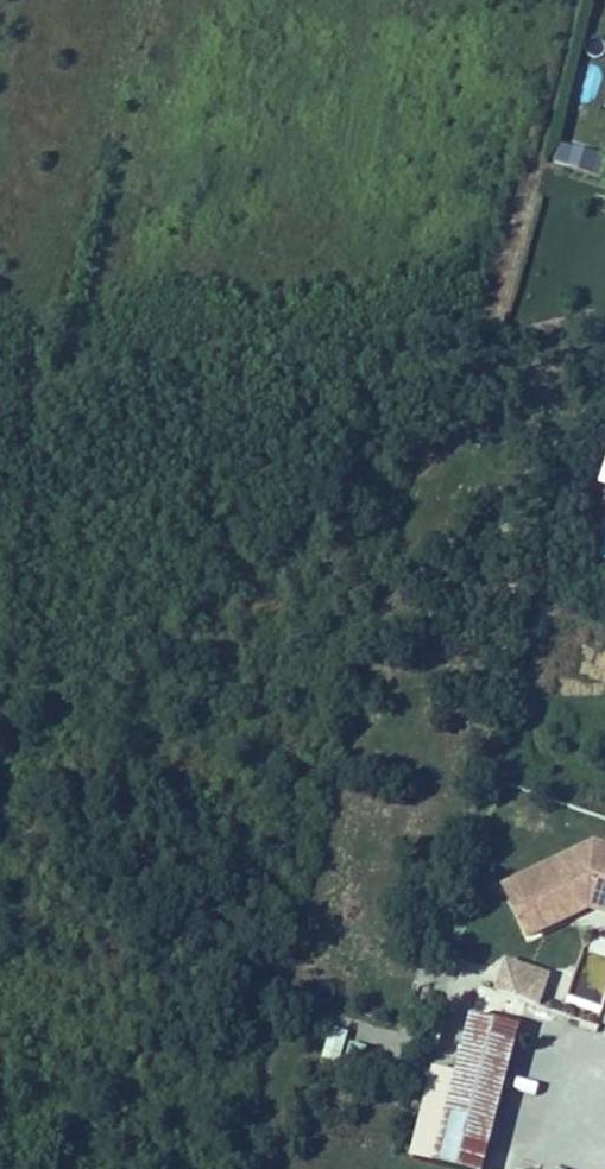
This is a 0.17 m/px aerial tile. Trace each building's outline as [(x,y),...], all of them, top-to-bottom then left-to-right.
[(554,166),(597,174),(600,155),(558,147),(554,166)] [(596,499),(604,502),(604,470),(596,499)] [(604,896),(604,846),(530,820),(440,862),(464,910),(524,881),(601,908),(604,896)] [(539,1011),(550,977),(504,962),(493,996),(539,1011)] [(457,1002),(407,990),(369,1137),(419,1149),(457,1002)] [(347,1045),(344,1073),(361,1075),(364,1047),(347,1045)]
